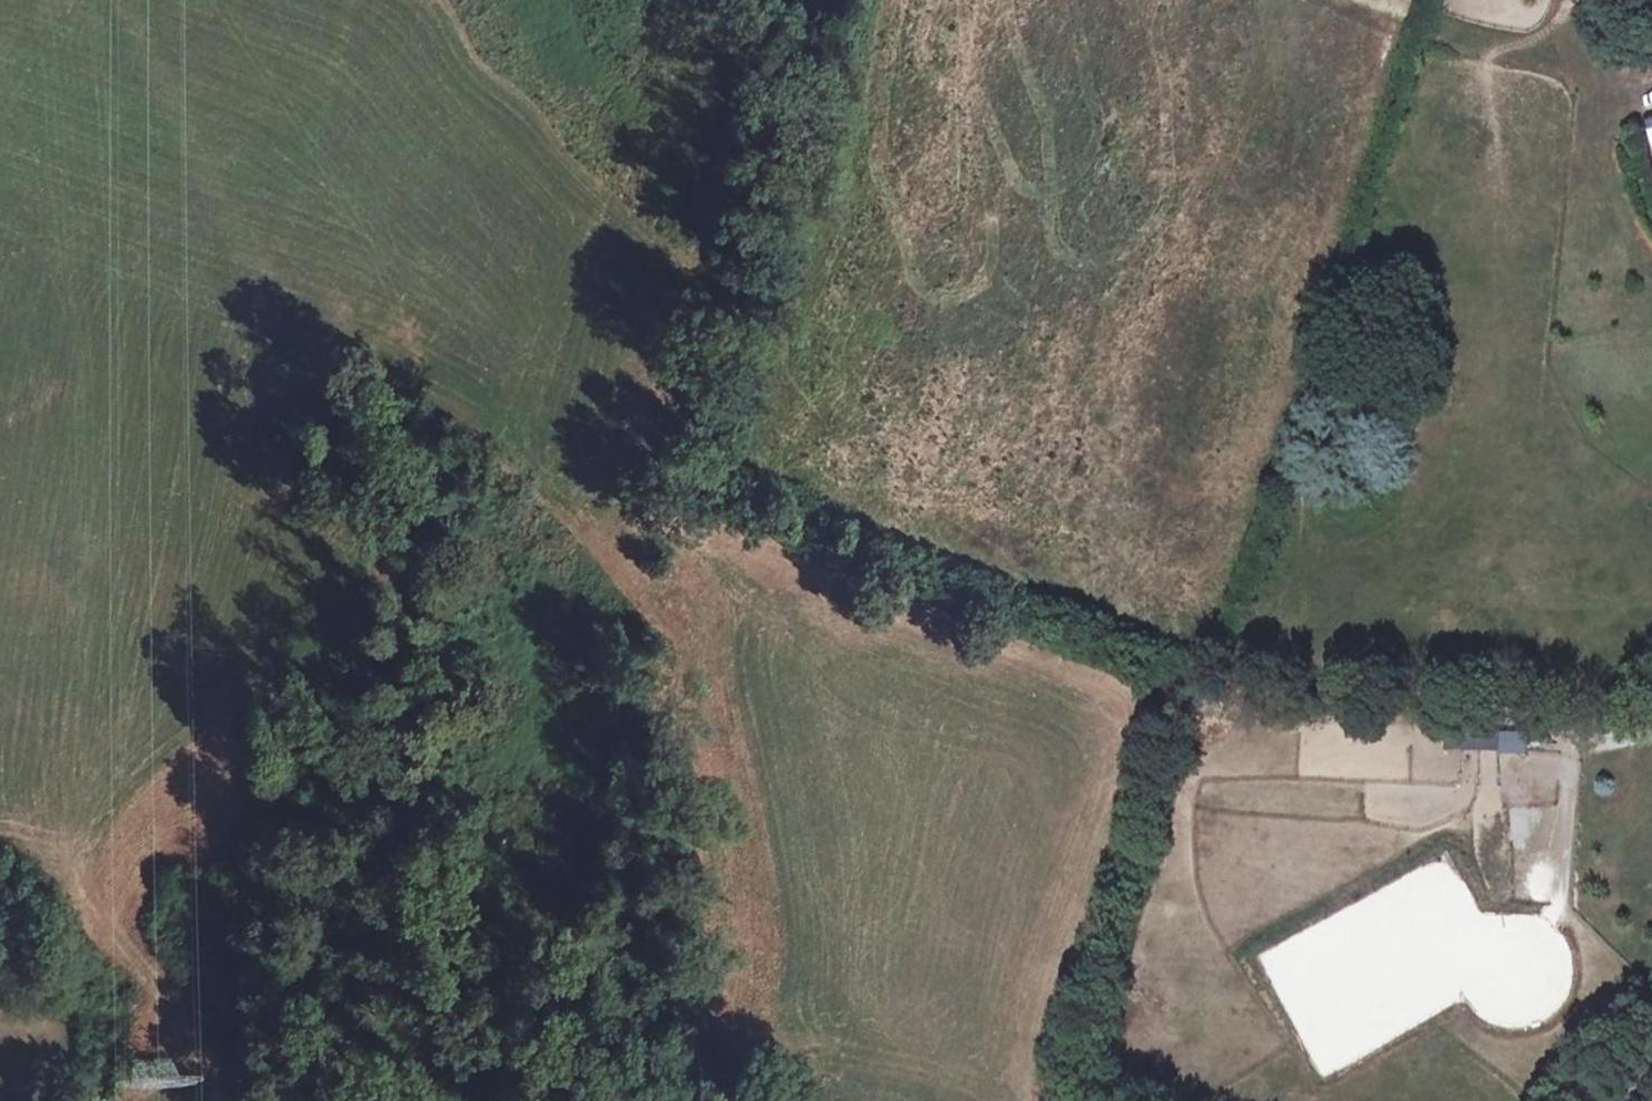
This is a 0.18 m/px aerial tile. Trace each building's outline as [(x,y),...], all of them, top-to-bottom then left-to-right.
[(1525,752),(1525,722),(1444,722),(1444,752),(1525,752)]
